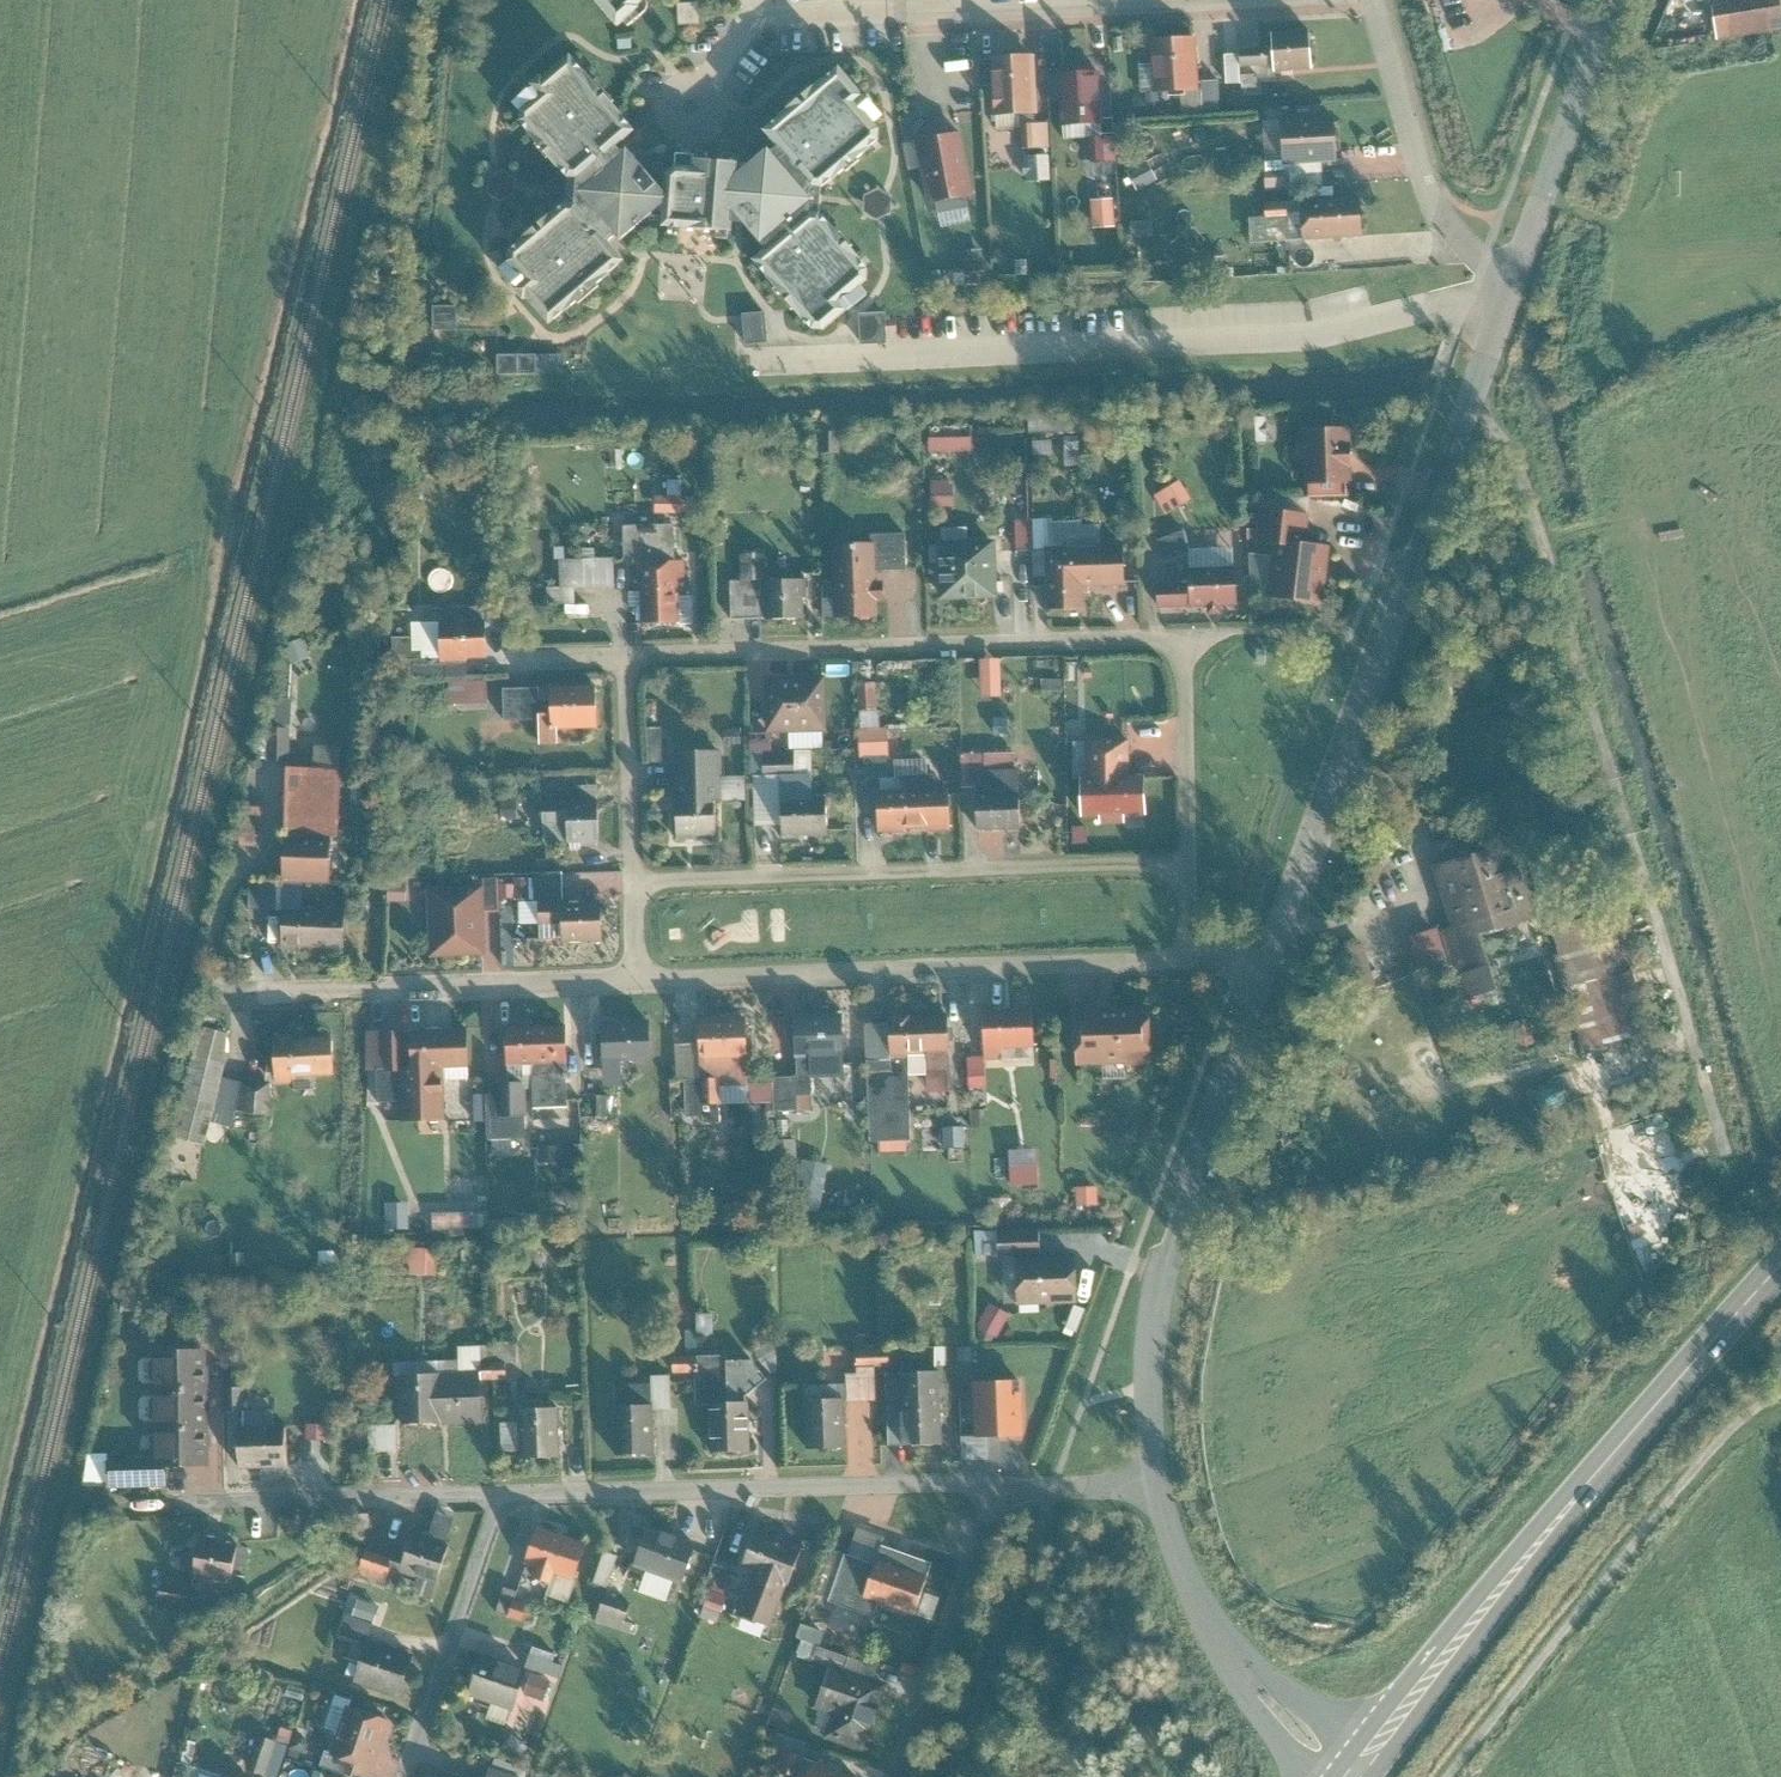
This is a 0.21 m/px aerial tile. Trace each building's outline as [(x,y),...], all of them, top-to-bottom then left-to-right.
[(614,30),(649,0),(588,0),(614,30)] [(686,1),(688,24),(709,22),(708,0),(698,0),(686,1)] [(1712,4),(1718,41),(1780,31),(1780,0),(1739,0),(1712,4)] [(1312,29),(1275,30),(1275,52),(1226,53),(1226,84),(1243,84),(1242,71),(1312,70),(1312,29)] [(1198,37),(1153,40),(1155,62),(1156,97),(1202,96),(1198,37)] [(1040,56),(993,59),(997,116),(1024,116),(1044,114),(1040,56)] [(577,57),(515,107),(576,181),(576,206),(501,270),(549,325),(625,260),(614,247),(660,207),(660,229),(731,231),(731,214),(765,252),(752,263),(810,331),(873,277),(820,216),(820,191),(887,134),(832,71),(761,133),(772,145),(732,180),(733,162),(666,160),(664,193),(625,145),(640,133),(577,57)] [(1156,97),(1155,62),(1137,62),(1137,97),(1156,97)] [(1102,71),(1059,73),(1062,126),(1104,124),(1102,71)] [(1024,116),(997,116),(997,131),(1023,130),(1023,125),(1024,116)] [(1286,120),(1263,120),(1264,190),(1323,189),(1323,165),(1339,165),(1338,119),(1286,120)] [(1050,124),(1023,125),(1023,130),(1024,151),(1050,151),(1050,124)] [(967,133),(917,142),(928,209),(936,207),(940,228),(973,222),(969,201),(978,200),(967,133)] [(1115,139),(1091,140),(1092,162),(1116,161),(1115,139)] [(1056,179),(1054,152),(1027,154),(1029,181),(1056,179)] [(1149,162),(1125,172),(1134,191),(1157,180),(1149,162)] [(1117,201),(1092,203),(1094,230),(1118,229),(1117,201)] [(1365,207),(1303,209),(1304,216),(1290,216),(1290,201),(1268,201),(1268,216),(1252,217),(1253,243),(1365,240),(1365,207)] [(1155,222),(1131,223),(1131,239),(1155,238),(1155,222)] [(464,324),(463,304),(442,305),(443,326),(464,324)] [(751,312),(753,342),(776,340),(774,311),(751,312)] [(505,373),(545,372),(544,352),(504,353),(505,373)] [(1035,431),(1068,429),(1067,413),(1034,415),(1035,431)] [(976,429),(930,429),(930,459),(976,459),(976,429)] [(1354,429),(1304,430),(1306,500),(1355,499),(1354,429)] [(1066,463),(1086,463),(1086,433),(1066,433),(1066,463)] [(957,482),(932,483),(933,510),(958,509),(957,482)] [(1182,482),(1157,496),(1168,516),(1193,502),(1182,482)] [(688,495),(662,495),(654,495),(655,516),(688,516),(688,495)] [(1308,514),(1262,509),(1258,542),(1272,544),(1266,600),(1327,607),(1334,547),(1305,544),(1308,514)] [(999,552),(999,579),(1047,578),(1047,550),(1047,521),(1016,522),(1016,552),(999,552)] [(676,524),(629,527),(635,627),(692,623),(688,561),(679,561),(676,524)] [(1190,558),(1189,531),(1164,532),(1165,559),(1190,558)] [(999,541),(938,541),(938,603),(1000,602),(999,579),(999,552),(999,541)] [(880,548),(832,547),(831,621),(878,622),(878,605),(888,605),(888,584),(880,584),(880,548)] [(1236,549),(1194,549),(1194,578),(1156,579),(1157,610),(1237,609),(1236,549)] [(1127,550),(1047,550),(1047,578),(1048,620),(1084,619),(1084,589),(1128,589),(1127,550)] [(741,579),(717,579),(717,623),(808,622),(808,580),(769,581),(769,554),(740,554),(741,579)] [(616,560),(560,560),(560,589),(616,589),(616,560)] [(486,617),(411,622),(413,654),(425,653),(425,665),(489,661),(486,617)] [(1003,660),(982,660),(982,701),(1003,701),(1003,660)] [(833,679),(767,680),(768,734),(834,734),(833,679)] [(489,681),(448,682),(450,713),(490,712),(489,681)] [(878,685),(860,685),(861,732),(878,732),(878,685)] [(542,687),(503,687),(503,721),(537,721),(537,747),(558,747),(558,733),(602,733),(602,689),(551,689),(551,706),(542,706),(542,687)] [(295,758),(295,718),(279,718),(278,758),(295,758)] [(654,729),(656,760),(669,759),(667,728),(654,729)] [(313,730),(312,769),(343,770),(344,731),(313,730)] [(878,732),(861,732),(859,759),(890,760),(891,733),(878,732)] [(768,734),(751,736),(752,755),(763,754),(770,754),(768,734)] [(1137,772),(1137,736),(1084,738),(1089,780),(1079,780),(1081,831),(1161,829),(1158,775),(1137,772)] [(781,782),(783,841),(832,839),(830,797),(818,797),(816,752),(770,754),(763,754),(764,783),(781,782)] [(723,753),(675,753),(676,840),(722,840),(721,804),(746,803),(746,782),(723,782),(723,753)] [(1018,754),(967,753),(967,771),(1018,771),(1018,754)] [(929,762),(896,762),(896,781),(929,781),(929,762)] [(312,769),(287,767),(284,839),(339,842),(343,770),(312,769)] [(1019,780),(977,780),(978,813),(1019,812),(1019,780)] [(950,795),(877,797),(879,834),(952,832),(950,795)] [(602,803),(545,801),(544,842),(600,844),(602,803)] [(1514,845),(1436,868),(1453,926),(1405,940),(1421,996),(1493,974),(1482,939),(1537,923),(1514,845)] [(332,850),(284,848),(283,885),(331,886),(332,850)] [(565,875),(500,875),(499,905),(519,905),(519,927),(560,927),(560,944),(603,944),(603,905),(565,905),(565,875)] [(487,886),(426,887),(426,958),(487,957),(487,886)] [(347,898),(286,894),(282,949),(343,954),(347,898)] [(1576,979),(1593,1046),(1650,1032),(1640,991),(1644,990),(1632,941),(1586,952),(1592,975),(1576,979)] [(1037,1011),(982,1013),(984,1064),(1004,1063),(1004,1052),(1038,1050),(1037,1011)] [(1155,1015),(1076,1018),(1078,1068),(1103,1067),(1103,1083),(1129,1082),(1128,1066),(1157,1065),(1155,1015)] [(752,1020),(703,1019),(702,1042),(678,1041),(676,1119),(701,1119),(701,1108),(750,1109),(752,1020)] [(953,1020),(893,1020),(866,1021),(867,1076),(891,1076),(891,1059),(909,1059),(910,1096),(967,1095),(966,1055),(954,1055),(953,1020)] [(845,1023),(798,1025),(800,1078),(772,1079),(773,1114),(811,1113),(810,1071),(846,1070),(845,1023)] [(232,1035),(196,1027),(178,1108),(214,1116),(232,1035)] [(567,1027),(508,1027),(508,1065),(567,1065),(567,1027)] [(653,1027),(601,1027),(600,1059),(653,1059),(653,1027)] [(407,1032),(368,1033),(369,1072),(408,1071),(408,1046),(407,1032)] [(334,1036),(273,1034),(272,1079),(333,1080),(334,1036)] [(469,1044),(408,1046),(411,1129),(446,1127),(443,1071),(470,1070),(469,1044)] [(570,1079),(534,1079),(534,1117),(570,1117),(570,1079)] [(525,1144),(525,1083),(487,1084),(487,1144),(525,1144)] [(968,1145),(968,1124),(946,1125),(946,1145),(968,1145)] [(1098,1188),(1079,1189),(1079,1209),(1099,1209),(1098,1188)] [(410,1202),(386,1203),(387,1233),(411,1232),(410,1202)] [(490,1215),(432,1214),(432,1230),(490,1231),(490,1215)] [(1016,1256),(1042,1255),(1042,1236),(997,1237),(997,1257),(1003,1256),(1004,1302),(1017,1302),(1016,1256)] [(441,1252),(408,1251),(407,1276),(440,1277),(441,1252)] [(1042,1255),(1016,1256),(1017,1302),(1018,1306),(1080,1304),(1079,1254),(1042,1255)] [(1010,1316),(992,1304),(979,1324),(997,1336),(1010,1316)] [(715,1316),(698,1316),(698,1338),(714,1337),(715,1316)] [(458,1347),(459,1374),(482,1373),(482,1384),(508,1383),(507,1361),(485,1362),(485,1347),(458,1347)] [(154,1352),(154,1390),(208,1390),(208,1351),(154,1352)] [(847,1388),(848,1404),(881,1401),(879,1369),(893,1368),(891,1351),(844,1355),(847,1388)] [(729,1362),(730,1405),(752,1404),(753,1422),(776,1421),(774,1360),(729,1362)] [(730,1405),(729,1362),(673,1362),(674,1378),(696,1377),(697,1406),(708,1405),(730,1405)] [(459,1374),(402,1375),(402,1427),(483,1426),(482,1384),(482,1373),(459,1374)] [(944,1374),(902,1375),(903,1416),(888,1417),(889,1447),(945,1446),(944,1374)] [(1023,1379),(973,1382),(976,1441),(1026,1438),(1023,1379)] [(847,1388),(804,1388),(805,1450),(847,1449),(848,1404),(847,1388)] [(154,1390),(154,1428),(208,1428),(208,1390),(154,1390)] [(730,1405),(708,1405),(710,1454),(754,1452),(753,1422),(752,1404),(730,1405)] [(655,1407),(615,1408),(616,1458),(657,1457),(655,1407)] [(563,1409),(519,1410),(519,1461),(564,1461),(563,1409)] [(402,1427),(369,1427),(369,1452),(403,1452),(402,1427)] [(154,1428),(154,1467),(209,1466),(208,1428),(154,1428)] [(290,1428),(237,1428),(237,1471),(290,1471),(290,1428)] [(109,1456),(82,1456),(83,1492),(167,1491),(167,1473),(109,1474),(109,1456)] [(890,1534),(861,1524),(849,1557),(834,1552),(818,1599),(874,1618),(878,1606),(917,1619),(935,1565),(885,1548),(890,1534)] [(589,1544),(537,1526),(516,1589),(568,1607),(589,1544)] [(702,1547),(649,1528),(634,1569),(648,1575),(641,1596),(669,1604),(674,1585),(683,1587),(702,1547)] [(802,1560),(737,1534),(725,1563),(755,1575),(737,1619),(772,1633),(802,1560)] [(393,1562),(365,1553),(358,1576),(391,1586),(394,1575),(440,1588),(450,1557),(399,1542),(393,1562)] [(238,1550),(198,1546),(194,1581),(234,1585),(238,1550)] [(618,1556),(603,1552),(593,1587),(608,1592),(618,1556)] [(208,1590),(161,1586),(159,1612),(206,1615),(208,1590)] [(718,1591),(709,1613),(723,1620),(733,1598),(718,1591)] [(632,1610),(604,1600),(595,1623),(624,1633),(632,1610)] [(532,1608),(514,1601),(507,1620),(525,1627),(532,1608)] [(415,1658),(367,1642),(353,1685),(401,1701),(415,1658)] [(525,1671),(481,1656),(466,1698),(511,1714),(525,1671)] [(888,1686),(830,1667),(815,1712),(833,1718),(825,1742),(865,1755),(888,1686)] [(556,1683),(532,1674),(525,1696),(548,1704),(556,1683)] [(392,1722),(346,1707),(329,1758),(374,1774),(392,1722)] [(254,1737),(242,1775),(249,1776),(268,1776),(278,1745),(254,1737)] [(791,1753),(783,1776),(784,1776),(857,1776),(858,1776),(791,1753)] [(179,1765),(175,1776),(216,1776),(179,1765)]
